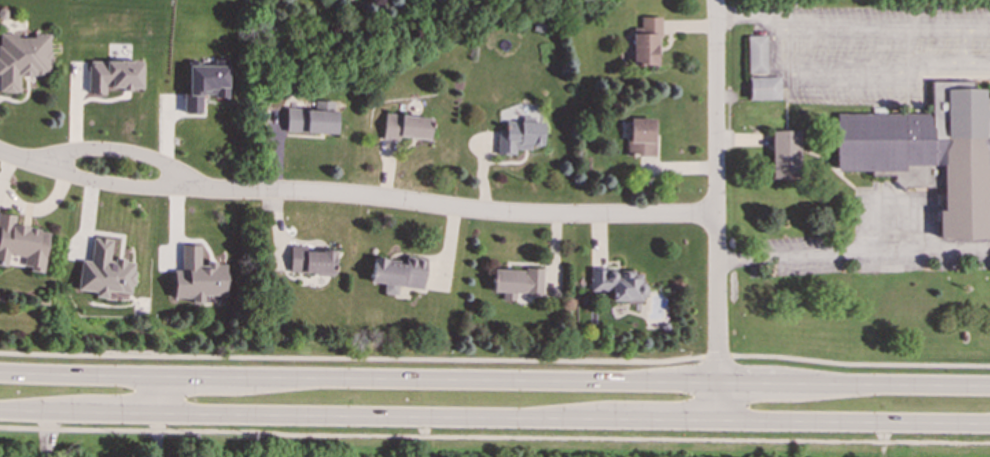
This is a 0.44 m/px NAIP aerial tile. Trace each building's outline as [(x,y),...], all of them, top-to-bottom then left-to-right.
[(631,64),(659,65),(659,17),(640,16),(640,28),(632,27),(631,64)] [(50,33),(33,33),(33,37),(17,37),(17,33),(0,33),(0,92),(19,92),(19,75),(50,75),(50,33)] [(747,73),(766,73),(766,35),(746,36),(747,73)] [(227,96),(227,59),(214,59),(214,65),(188,65),(187,93),(183,93),(183,112),(202,113),(202,96),(227,96)] [(142,61),(88,60),(87,93),(105,93),(105,88),(141,88),(142,61)] [(749,100),(780,99),(779,76),(748,77),(749,100)] [(989,165),(989,98),(984,98),(984,88),(947,88),(947,81),(931,81),(931,113),(835,113),(835,170),(872,170),(872,175),(897,175),(897,187),(942,187),(942,210),(937,210),(937,239),(989,239),(989,209),(987,209),(987,165),(989,165)] [(333,101),(315,100),(314,108),(286,107),(285,131),(336,133),(336,110),(333,110),(333,101)] [(432,118),(386,112),(382,139),(398,141),(399,136),(429,140),(432,118)] [(654,156),(655,118),(627,118),(627,155),(654,156)] [(496,154),(515,154),(515,149),(531,150),(531,146),(542,146),(543,122),(504,121),(504,130),(496,130),(496,154)] [(801,178),(800,130),(771,130),(772,178),(801,178)] [(47,230),(13,225),(14,215),(0,213),(0,265),(5,266),(7,255),(23,257),(21,268),(42,271),(47,230)] [(76,290),(94,292),(93,296),(104,298),(105,291),(130,293),(133,261),(109,258),(111,239),(91,237),(89,260),(79,259),(76,290)] [(172,297),(190,297),(190,303),(202,303),(202,295),(225,295),(225,263),(199,263),(199,245),(180,245),(180,270),(172,270),(172,297)] [(305,250),(305,245),(289,245),(289,272),(333,273),(334,251),(305,250)] [(422,289),(425,258),(405,255),(404,261),(372,257),(369,282),(383,283),(382,293),(396,295),(397,286),(422,289)] [(542,269),(492,268),(491,292),(501,292),(501,300),(514,300),(514,292),(541,293),(542,269)] [(644,300),(644,282),(641,282),(641,271),(588,271),(589,291),(609,291),(609,301),(644,300)]
